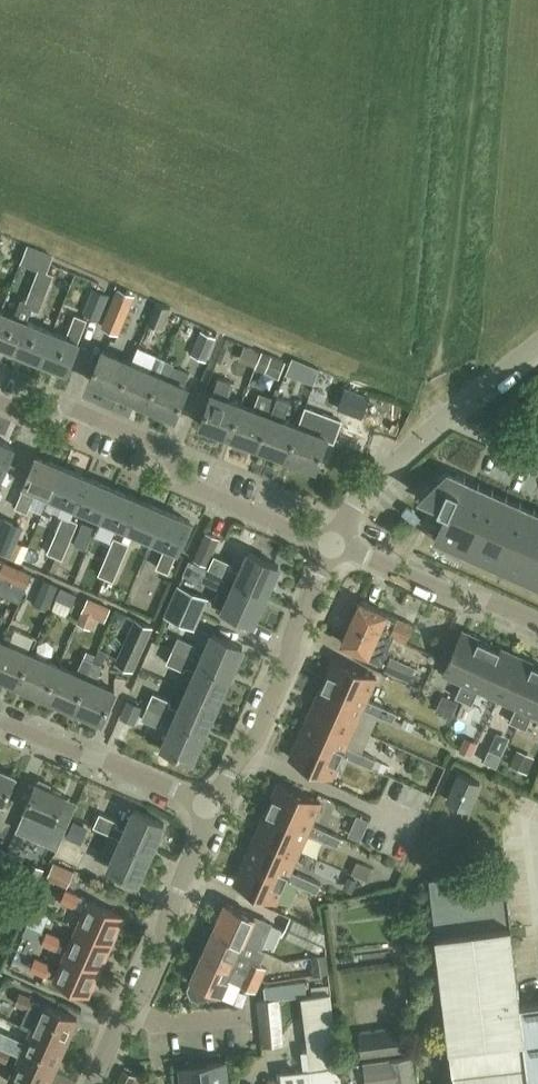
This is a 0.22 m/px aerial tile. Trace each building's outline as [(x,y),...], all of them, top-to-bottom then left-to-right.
[(39,269),(32,287),(47,293),(53,277),(54,275),(46,271),(39,269)] [(47,293),(32,287),(24,305),(20,304),(15,316),(1,311),(0,314),(0,343),(16,350),(27,321),(32,309),(40,312),(47,293)] [(84,312),(99,318),(109,294),(94,288),(84,312)] [(118,333),(126,314),(134,296),(118,289),(103,326),(118,333)] [(163,328),(171,308),(156,302),(148,323),(163,328)] [(53,331),(41,360),(68,371),(79,342),(78,341),(87,319),(76,315),(67,337),(53,331)] [(16,350),(41,360),(53,331),(27,321),(16,350)] [(206,360),(216,336),(201,330),(191,353),(206,360)] [(118,391),(131,361),(102,349),(89,379),(118,391)] [(274,356),(264,352),(257,369),(267,373),(274,356)] [(118,391),(146,403),(165,359),(157,355),(150,370),(131,361),(118,391)] [(167,377),(173,362),(165,359),(146,403),(174,416),(187,386),(167,377)] [(229,435),(241,403),(229,399),(235,383),(219,377),(214,393),(212,392),(200,424),(229,435)] [(537,403),(537,380),(527,391),(537,403)] [(346,388),(338,407),(362,416),(369,397),(346,388)] [(269,414),(270,414),(275,399),(259,393),(253,408),(241,403),(229,435),(258,445),(269,414)] [(276,399),(275,399),(270,414),(284,419),(290,402),(277,397),(276,399)] [(537,413),(521,404),(515,415),(531,424),(537,413)] [(306,407),(299,425),(287,456),(315,467),(327,435),(313,430),(320,412),(306,407)] [(258,445),(287,456),(299,425),(284,419),(270,414),(269,414),(258,445)] [(2,475),(3,476),(15,447),(0,440),(0,479),(2,475)] [(36,490),(50,496),(62,467),(36,456),(24,485),(25,485),(15,507),(27,512),(36,490)] [(50,496),(76,506),(88,478),(62,467),(50,496)] [(420,496),(439,504),(450,509),(479,522),(490,497),(461,484),(464,477),(449,470),(448,470),(420,494),(420,496)] [(76,506),(101,517),(113,489),(88,478),(76,506)] [(126,528),(138,500),(113,489),(101,517),(126,528)] [(479,522),(507,534),(518,509),(490,497),(479,522)] [(126,528),(152,539),(164,511),(138,500),(126,528)] [(467,547),(479,522),(450,509),(439,504),(438,507),(448,511),(438,534),(467,547)] [(537,540),(537,518),(518,509),(507,534),(535,547),(537,540)] [(190,522),(164,511),(152,539),(166,545),(156,567),(167,572),(177,550),(178,550),(190,522)] [(79,522),(64,516),(56,534),(71,541),(79,522)] [(22,528),(2,519),(0,523),(0,550),(11,554),(22,528)] [(479,522),(467,547),(495,560),(507,534),(479,522)] [(194,559),(207,565),(219,539),(205,533),(194,559)] [(63,559),(71,541),(56,534),(48,552),(63,559)] [(507,534),(495,560),(523,572),(535,547),(507,534)] [(115,537),(107,556),(122,562),(130,544),(115,537)] [(523,572),(537,579),(537,548),(535,547),(523,572)] [(214,555),(208,568),(266,594),(279,565),(248,552),(240,572),(230,567),(231,563),(214,555)] [(114,581),(122,562),(107,556),(98,574),(114,581)] [(5,562),(0,573),(0,576),(16,584),(22,570),(5,562)] [(254,623),(266,594),(208,568),(202,581),(220,589),(213,603),(212,604),(254,623)] [(79,594),(62,587),(56,600),(73,607),(79,594)] [(172,601),(201,614),(207,599),(179,587),(172,601)] [(108,606),(89,597),(78,623),(91,629),(96,618),(102,621),(108,606)] [(351,621),(392,639),(393,635),(405,641),(413,623),(360,600),(359,602),(354,600),(349,612),(353,614),(351,621)] [(201,614),(172,601),(165,616),(194,629),(201,614)] [(276,604),(268,621),(281,627),(289,611),(276,604)] [(152,626),(140,621),(136,619),(116,662),(133,670),(152,626)] [(381,663),(392,639),(351,621),(342,641),(367,653),(366,656),(381,663)] [(464,700),(490,643),(462,631),(443,672),(463,681),(455,697),(464,700)] [(178,637),(172,650),(230,675),(243,646),(212,633),(203,654),(193,650),(195,645),(178,637)] [(30,653),(2,641),(0,646),(0,675),(17,683),(30,653)] [(498,697),(517,656),(490,643),(464,700),(472,704),(480,688),(498,697)] [(436,661),(437,650),(413,648),(412,659),(436,661)] [(230,675),(172,650),(166,662),(184,670),(186,665),(196,670),(187,690),(217,703),(230,675)] [(17,683),(45,695),(58,665),(30,653),(17,683)] [(390,656),(385,668),(410,679),(415,666),(390,656)] [(537,681),(537,665),(517,656),(498,697),(516,705),(509,721),(518,725),(537,681)] [(84,657),(77,673),(58,665),(45,695),(73,707),(86,677),(94,661),(84,657)] [(335,658),(323,684),(364,703),(367,698),(376,677),(335,658)] [(94,661),(86,677),(73,707),(102,720),(115,690),(96,682),(104,665),(94,661)] [(518,725),(526,729),(534,713),(537,715),(537,681),(518,725)] [(313,708),(354,726),(362,708),(378,715),(382,705),(367,698),(364,703),(323,684),(313,708)] [(153,693),(148,706),(205,731),(217,703),(187,690),(178,709),(169,705),(171,700),(153,693)] [(393,721),(395,717),(397,712),(382,705),(378,715),(393,721)] [(205,731),(148,706),(142,719),(159,727),(161,722),(171,726),(162,746),(192,760),(205,731)] [(342,754),(357,761),(361,752),(346,745),(354,726),(313,708),(302,731),(344,749),(342,754)] [(344,749),(302,731),(290,758),(332,776),(342,754),(344,749)] [(377,758),(361,752),(357,761),(372,768),(377,758)] [(4,803),(16,776),(0,769),(0,802),(4,803)] [(467,808),(479,782),(459,774),(447,800),(467,808)] [(27,832),(35,814),(54,822),(66,795),(36,782),(24,809),(25,809),(17,827),(27,832)] [(321,801),(279,783),(268,807),(309,827),(311,823),(321,801)] [(309,827),(268,807),(257,832),(299,851),(307,832),(322,839),(327,830),(311,823),(309,827)] [(94,825),(121,838),(151,851),(164,823),(134,809),(125,829),(115,825),(117,820),(100,812),(94,825)] [(338,846),(340,841),(342,836),(327,830),(322,839),(338,846)] [(299,851),(257,832),(247,856),(288,874),(286,879),(302,886),(306,876),(291,869),(299,851)] [(138,880),(151,851),(121,838),(108,866),(138,880)] [(0,848),(0,872),(6,875),(15,855),(0,848)] [(277,900),(286,879),(288,874),(247,856),(235,882),(277,900)] [(67,886),(74,869),(53,860),(46,877),(67,886)] [(44,870),(36,866),(29,880),(37,884),(44,870)] [(520,1003),(503,871),(430,880),(455,1083),(537,1083),(537,1001),(520,1003)] [(321,883),(306,876),(302,886),(317,892),(321,883)] [(80,897),(65,891),(61,901),(75,907),(80,897)] [(77,926),(111,942),(123,915),(89,900),(77,926)] [(226,903),(214,929),(237,939),(259,948),(269,926),(267,921),(255,916),(226,903)] [(322,935),(293,921),(285,938),(314,952),(322,935)] [(65,952),(100,967),(111,942),(77,926),(65,952)] [(214,929),(203,953),(225,963),(262,979),(266,968),(258,965),(264,950),(259,948),(237,939),(214,929)] [(61,938),(46,932),(42,942),(56,948),(61,938)] [(100,967),(65,952),(58,968),(54,978),(88,994),(100,967)] [(210,987),(220,992),(227,978),(255,991),(256,990),(262,979),(225,963),(203,953),(191,979),(193,979),(188,988),(191,996),(199,999),(206,996),(210,987)] [(330,972),(328,954),(313,956),(315,974),(330,972)] [(49,964),(35,958),(30,968),(45,974),(49,964)] [(58,968),(49,964),(45,974),(54,978),(58,968)] [(308,994),(306,980),(265,985),(267,999),(308,994)] [(34,997),(20,991),(15,1002),(29,1009),(34,997)] [(306,1068),(282,1071),(283,1083),(343,1083),(332,992),(303,996),(311,1067),(306,1068)] [(32,1029),(66,1044),(78,1018),(44,1003),(32,1029)] [(444,1043),(444,1024),(413,1025),(413,1043),(444,1043)] [(363,1056),(414,1049),(411,1025),(360,1031),(363,1056)] [(21,1055),(54,1070),(66,1044),(32,1029),(21,1055)] [(0,1045),(0,1058),(6,1061),(11,1050),(0,1045)] [(21,1055),(9,1081),(15,1083),(48,1083),(54,1070),(21,1055)] [(414,1056),(364,1062),(366,1083),(417,1083),(414,1056)] [(225,1061),(182,1066),(184,1083),(227,1083),(225,1061)] [(123,1069),(117,1083),(132,1083),(136,1075),(123,1069)]
